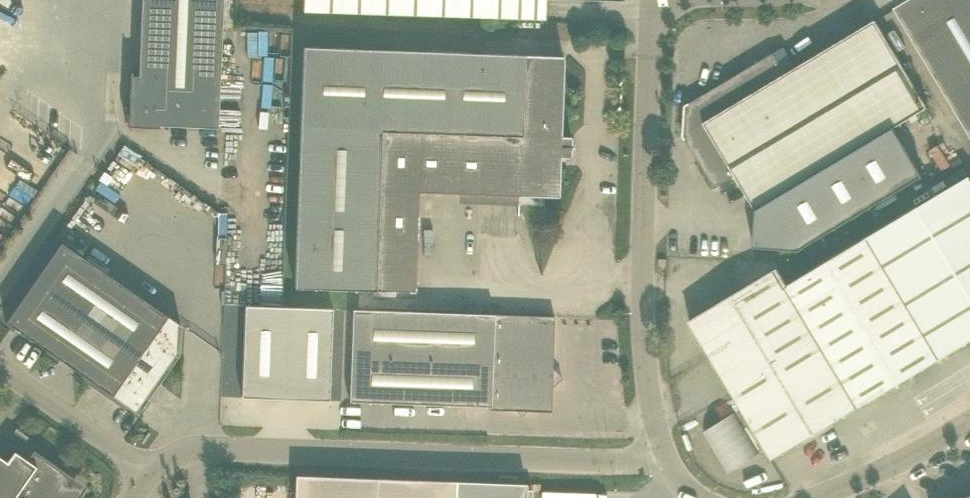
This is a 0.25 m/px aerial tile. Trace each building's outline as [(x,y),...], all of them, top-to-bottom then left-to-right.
[(218,128),(223,0),(141,0),(139,72),(131,72),(129,126),(160,128),(160,125),(218,128)] [(303,11),(545,18),(545,0),(304,0),(303,11)] [(895,8),(969,134),(969,0),(908,0),(895,8)] [(876,20),(786,73),(774,53),(691,102),(690,103),(685,105),(683,136),(685,139),(689,137),(693,144),(690,146),(725,204),(747,205),(741,195),(746,193),(757,210),(755,249),(800,251),(924,176),(895,127),(928,107),(876,20)] [(420,192),(559,197),(561,157),(571,158),(572,148),(573,148),(573,146),(572,146),(572,136),(562,136),(564,56),(304,47),(295,289),(416,292),(420,192)] [(969,176),(869,237),(941,359),(969,342),(969,177),(969,176)] [(787,286),(820,342),(859,408),(888,391),(890,393),(894,394),(911,383),(912,379),(911,377),(941,359),(869,237),(787,286)] [(138,413),(180,354),(182,326),(61,242),(6,322),(138,413)] [(820,342),(787,286),(777,269),(690,321),(773,460),(816,434),(776,367),(820,342)] [(326,309),(238,305),(235,397),(323,401),(326,309)] [(353,309),(351,381),(350,401),(490,406),(490,409),(516,410),(522,416),(563,378),(553,367),(555,318),(555,316),(353,309)] [(816,434),(859,408),(820,342),(776,367),(816,434)] [(83,488),(35,455),(30,462),(15,451),(7,462),(0,457),(0,497),(75,497),(83,488)] [(527,483),(296,475),(295,497),(526,497),(527,483)]
